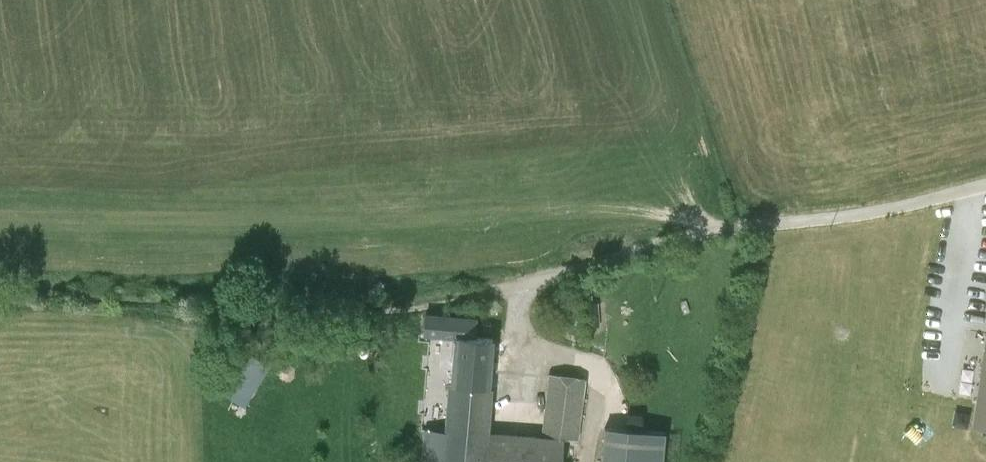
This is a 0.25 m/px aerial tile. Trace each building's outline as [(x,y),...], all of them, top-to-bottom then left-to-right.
[(455,336),(475,337),(476,317),(425,314),(423,337),(454,338),(455,336)] [(490,430),(494,369),(491,369),(493,338),(475,337),(455,336),(454,338),(452,366),(449,366),(443,430),(428,429),(424,428),(422,461),(487,461),(490,430)] [(214,372),(208,381),(215,387),(214,388),(225,395),(242,406),(268,364),(233,341),(214,372)] [(984,348),(973,426),(985,428),(985,348),(984,348)] [(563,437),(578,438),(586,377),(548,373),(541,434),(490,430),(487,461),(561,461),(563,437)] [(428,429),(443,430),(446,393),(439,393),(438,405),(429,405),(428,429)] [(600,453),(664,445),(665,430),(602,425),(600,453)] [(424,428),(417,428),(414,461),(422,461),(424,428)] [(600,453),(599,461),(662,461),(664,445),(600,453)]
